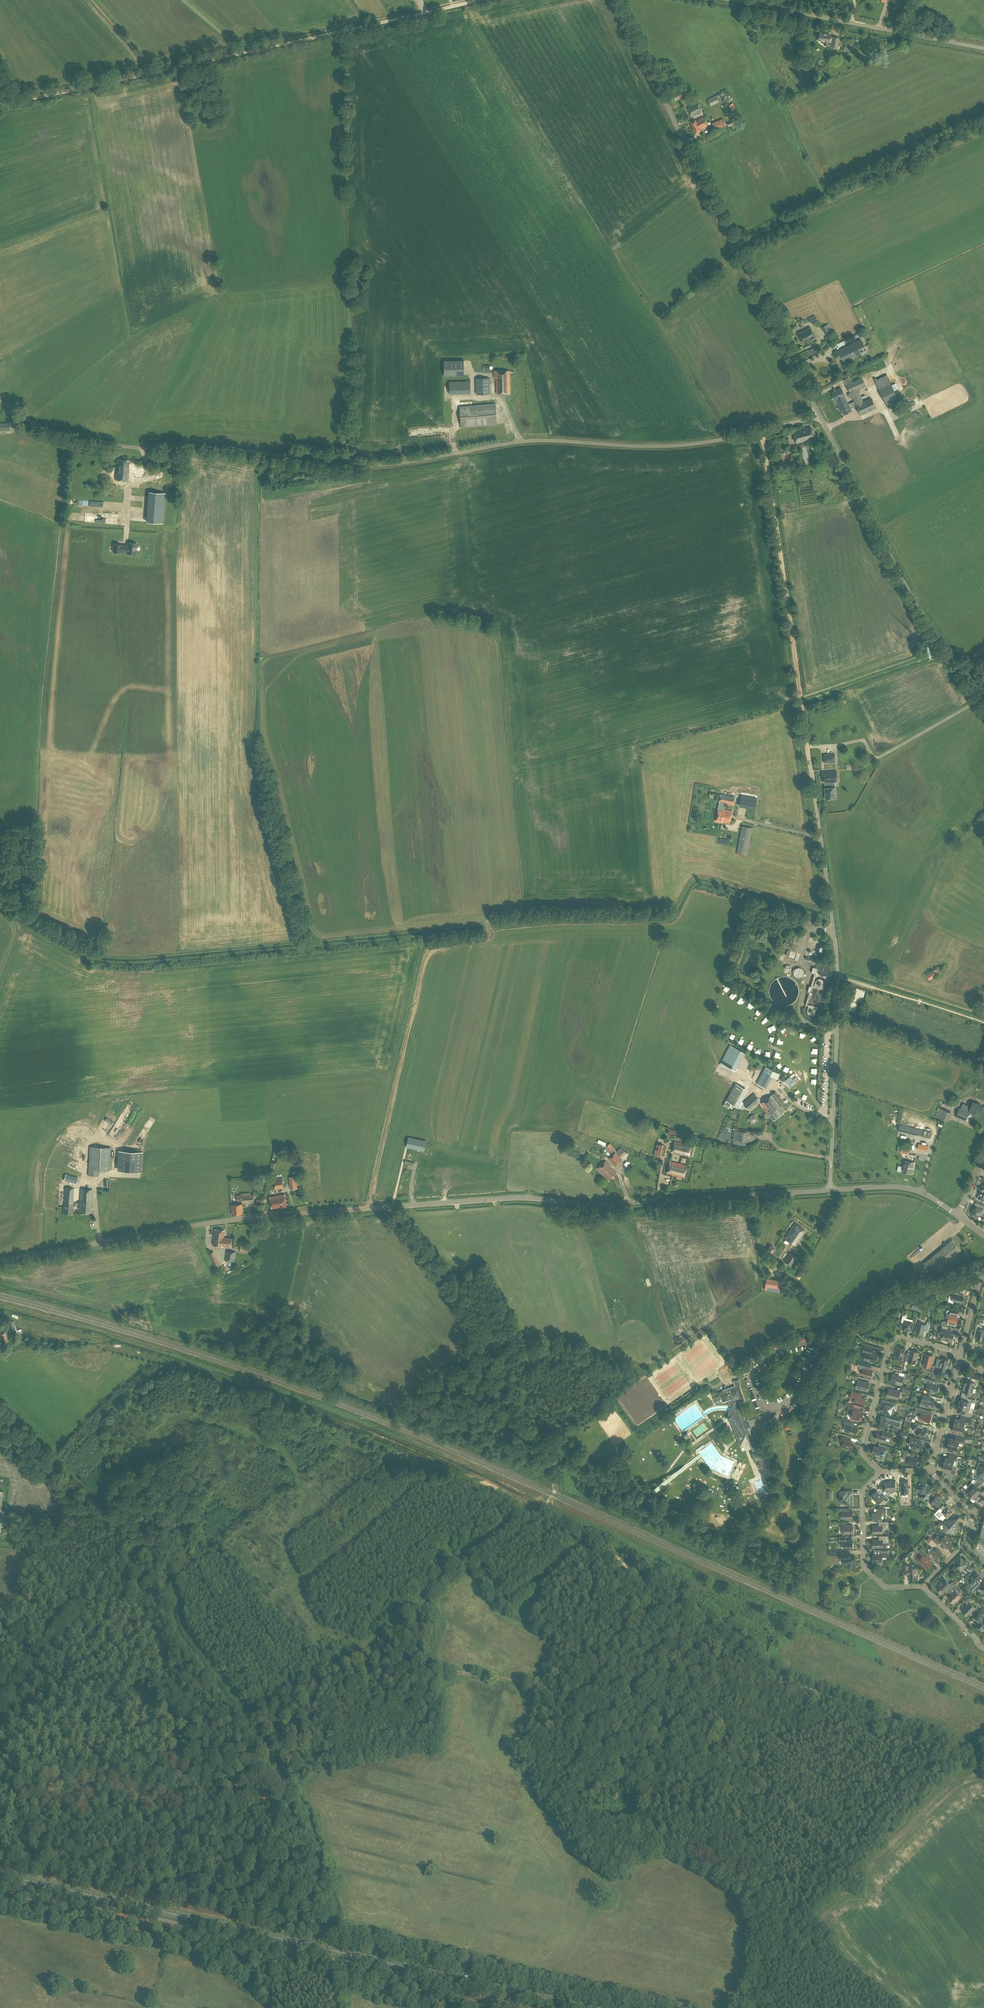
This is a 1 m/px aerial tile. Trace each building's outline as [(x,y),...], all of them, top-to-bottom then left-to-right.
[(818,40),(825,42),(824,45),(827,46),(828,42),(829,42),(829,41),(831,42),(830,46),(837,48),(838,46),(842,47),(844,40),(839,39),(839,38),(832,37),(830,37),(830,35),(820,32),(818,40)] [(852,53),(854,45),(845,43),(843,51),(852,53)] [(673,95),(675,100),(687,94),(685,89),(673,95)] [(711,106),(722,101),(719,94),(707,99),(711,106)] [(691,117),(702,112),(698,102),(687,107),(691,117)] [(700,130),(709,126),(704,116),(696,121),(695,120),(690,122),(696,133),(700,131),(700,130)] [(713,131),(726,126),(723,119),(712,123),(713,125),(711,126),(713,131)] [(824,333),(832,329),(829,324),(821,327),(824,333)] [(803,343),(815,337),(810,327),(798,333),(803,343)] [(844,362),(861,354),(859,350),(864,347),(861,340),(834,353),(838,360),(842,358),(844,362)] [(809,355),(817,351),(814,347),(807,351),(809,355)] [(444,376),(449,376),(464,375),(464,360),(444,361),(444,376)] [(496,377),(496,382),(496,394),(510,393),(509,371),(494,371),(494,377),(496,377)] [(891,385),(886,375),(877,379),(876,378),(874,379),(888,408),(900,402),(894,391),(899,388),(896,382),(891,385)] [(846,399),(838,404),(843,415),(851,411),(850,408),(856,406),(860,415),(876,408),(871,398),(862,402),(858,393),(867,388),(862,378),(852,383),(849,377),(844,380),(850,393),(851,392),(855,401),(848,404),(846,399)] [(476,394),(489,394),(489,378),(476,379),(476,394)] [(449,394),(471,393),(470,381),(449,382),(449,394)] [(838,404),(846,399),(844,396),(845,396),(841,388),(832,393),(835,400),(836,400),(838,404)] [(461,427),(497,425),(495,404),(460,407),(461,427)] [(796,443),(814,438),(811,426),(793,432),(796,443)] [(786,460),(785,454),(785,453),(777,455),(780,466),(788,463),(787,460),(786,460)] [(129,481),(130,469),(128,469),(129,463),(126,463),(127,458),(119,458),(118,480),(129,481)] [(166,461),(165,469),(172,470),(174,462),(166,461)] [(135,477),(145,477),(145,466),(136,466),(136,470),(135,470),(135,477)] [(115,497),(116,485),(111,485),(110,488),(108,488),(108,493),(110,493),(110,497),(115,497)] [(148,492),(146,522),(163,523),(165,493),(148,492)] [(114,544),(113,552),(121,553),(121,552),(127,552),(127,553),(135,554),(136,543),(128,543),(127,546),(126,546),(126,545),(124,545),(124,546),(121,546),(121,544),(114,544)] [(824,763),(835,762),(834,754),(824,755),(824,763)] [(835,782),(837,782),(836,771),(823,772),(823,783),(824,783),(825,788),(825,799),(836,798),(835,787),(835,782)] [(747,791),(748,785),(727,781),(725,788),(739,791),(739,790),(747,791)] [(733,804),(735,797),(721,794),(719,802),(716,821),(722,822),(722,821),(730,823),(732,811),(723,809),(724,803),(733,804)] [(741,795),(739,809),(750,810),(751,808),(755,808),(757,797),(741,795)] [(747,854),(751,827),(742,826),(738,853),(747,854)] [(714,845),(714,837),(703,838),(703,845),(714,845)] [(792,947),(795,937),(787,935),(785,945),(792,947)] [(831,969),(831,968),(830,966),(830,965),(829,964),(828,963),(827,963),(826,962),(825,962),(824,962),(822,962),(821,962),(820,962),(819,963),(818,964),(817,965),(817,966),(816,967),(816,968),(813,967),(811,973),(814,974),(811,986),(809,986),(808,991),(809,992),(804,1009),(804,1010),(804,1011),(804,1013),(805,1014),(805,1015),(806,1016),(807,1017),(808,1017),(809,1018),(811,1018),(812,1018),(813,1018),(814,1018),(815,1017),(816,1016),(817,1015),(818,1014),(818,1013),(831,971),(831,970),(831,969)] [(798,978),(805,974),(800,965),(793,970),(798,978)] [(942,969),(940,966),(938,968),(926,975),(929,980),(941,972),(940,970),(942,969)] [(772,982),(771,983),(771,984),(770,985),(769,987),(769,989),(769,991),(769,993),(769,995),(770,997),(771,999),(772,1000),(773,1002),(774,1003),(776,1004),(778,1005),(780,1006),(782,1006),(784,1006),(785,1006),(787,1006),(789,1005),(791,1004),(793,1003),(794,1002),(795,1001),(797,999),(797,997),(798,995),(799,993),(799,992),(799,990),(798,988),(798,986),(797,984),(796,982),(794,981),(793,980),(791,978),(790,978),(788,977),(786,976),(784,976),(782,976),(780,977),(779,977),(778,977),(777,978),(776,978),(776,979),(775,979),(773,981),(772,982)] [(728,984),(723,988),(727,993),(731,989),(728,984)] [(735,999),(739,993),(735,990),(731,995),(735,999)] [(734,1072),(735,1071),(734,1071),(735,1070),(735,1071),(745,1052),(730,1045),(720,1063),(721,1063),(720,1065),(734,1072)] [(780,1074),(774,1072),(765,1067),(757,1083),(766,1088),(772,1076),(777,1079),(780,1074)] [(789,1088),(799,1079),(794,1073),(784,1081),(789,1088)] [(731,1103),(732,1104),(733,1105),(738,1108),(740,1109),(744,1109),(747,1108),(743,1103),(743,1102),(742,1102),(748,1090),(735,1083),(733,1087),(726,1100),(726,1101),(731,1103)] [(767,1112),(773,1120),(784,1112),(780,1106),(784,1103),(776,1092),(761,1103),(767,1111),(767,1112)] [(748,1110),(760,1100),(754,1093),(743,1102),(743,1103),(747,1108),(748,1110)] [(979,1116),(980,1113),(981,1113),(983,1107),(980,1106),(981,1104),(977,1103),(973,1102),(971,1106),(969,1105),(967,1111),(960,1107),(956,1117),(965,1121),(969,1112),(979,1116)] [(949,1122),(952,1113),(939,1107),(936,1116),(949,1122)] [(135,1126),(140,1121),(136,1117),(131,1122),(135,1126)] [(152,1117),(145,1128),(151,1131),(157,1120),(152,1117)] [(925,1131),(900,1124),(898,1130),(924,1137),(930,1139),(932,1131),(926,1130),(925,1131)] [(681,1137),(681,1131),(668,1129),(667,1135),(681,1137)] [(746,1141),(748,1132),(737,1130),(735,1140),(746,1141)] [(426,1141),(408,1137),(406,1147),(424,1151),(426,1141)] [(689,1157),(691,1145),(675,1141),(672,1153),(689,1157)] [(611,1153),(615,1149),(610,1143),(605,1147),(611,1153)] [(661,1156),(663,1145),(657,1143),(654,1155),(661,1156)] [(909,1154),(910,1146),(907,1146),(907,1147),(902,1146),(901,1153),(909,1154)] [(621,1157),(626,1153),(621,1147),(616,1151),(621,1157)] [(70,1153),(62,1148),(52,1162),(60,1167),(70,1153)] [(277,1163),(279,1149),(274,1148),(271,1161),(270,1169),(269,1173),(272,1174),(272,1173),(274,1173),(274,1170),(275,1170),(276,1163),(277,1163)] [(141,1172),(142,1152),(122,1150),(121,1171),(141,1172)] [(579,1158),(580,1153),(571,1150),(570,1156),(579,1158)] [(615,1166),(622,1160),(615,1152),(608,1158),(615,1166)] [(104,1170),(105,1156),(95,1156),(94,1169),(104,1170)] [(912,1173),(914,1162),(904,1160),(902,1167),(901,1171),(902,1171),(902,1172),(912,1173)] [(608,1180),(616,1173),(606,1161),(597,1168),(601,1173),(608,1180)] [(684,1177),(687,1165),(670,1161),(667,1173),(684,1177)] [(77,1184),(78,1177),(66,1174),(64,1180),(77,1184)] [(288,1177),(290,1189),(300,1188),(298,1176),(288,1177)] [(275,1189),(284,1187),(282,1178),(273,1179),(275,1189)] [(73,1214),(74,1188),(65,1187),(64,1213),(73,1214)] [(91,1213),(92,1189),(81,1189),(80,1213),(91,1213)] [(281,1207),(286,1206),(285,1194),(270,1197),(272,1208),(277,1207),(277,1208),(281,1207)] [(976,1202),(972,1211),(972,1212),(972,1213),(972,1214),(973,1214),(977,1216),(978,1214),(980,1215),(983,1209),(983,1205),(976,1202)] [(232,1214),(243,1213),(242,1204),(231,1205),(232,1214)] [(796,1246),(806,1231),(795,1223),(785,1238),(796,1246)] [(232,1238),(224,1238),(225,1230),(215,1229),(213,1245),(224,1246),(224,1245),(231,1246),(232,1238)] [(913,1250),(919,1258),(934,1245),(928,1238),(913,1250)] [(932,1273),(937,1269),(939,1272),(943,1268),(946,1271),(959,1261),(954,1255),(961,1249),(952,1240),(924,1263),(932,1273)] [(768,1249),(773,1253),(777,1248),(771,1244),(768,1249)] [(235,1262),(235,1252),(227,1251),(226,1261),(235,1262)] [(791,1266),(797,1257),(789,1252),(783,1261),(791,1266)] [(781,1292),(782,1280),(766,1278),(764,1290),(781,1292)] [(962,1303),(964,1296),(960,1295),(961,1290),(960,1286),(952,1289),(953,1293),(952,1300),(962,1303)] [(949,1315),(948,1318),(947,1318),(946,1321),(944,1321),(943,1321),(942,1322),(942,1323),(943,1324),(944,1325),(948,1326),(949,1324),(956,1325),(957,1321),(958,1317),(953,1316),(954,1311),(947,1310),(946,1313),(949,1314),(949,1315)] [(901,1322),(903,1322),(902,1329),(908,1330),(908,1329),(911,1330),(913,1322),(906,1320),(907,1315),(906,1314),(904,1313),(903,1314),(901,1322)] [(929,1318),(928,1322),(927,1322),(926,1325),(925,1324),(918,1322),(916,1332),(923,1334),(924,1330),(925,1330),(926,1327),(929,1328),(930,1322),(931,1319),(929,1318)] [(975,1332),(978,1333),(977,1338),(983,1340),(983,1335),(983,1330),(981,1329),(982,1326),(980,1325),(980,1324),(977,1324),(975,1331),(975,1332)] [(949,1330),(944,1328),(942,1328),(940,1334),(943,1334),(942,1339),(952,1341),(954,1334),(949,1333),(949,1330)] [(873,1351),(874,1348),(864,1345),(862,1351),(866,1352),(864,1359),(868,1361),(869,1362),(873,1363),(873,1362),(875,1362),(877,1355),(870,1353),(871,1351),(873,1351)] [(904,1354),(905,1349),(898,1347),(895,1357),(903,1359),(903,1358),(905,1359),(907,1355),(904,1354)] [(916,1359),(918,1352),(911,1350),(910,1354),(907,1354),(907,1355),(905,1359),(905,1360),(908,1361),(908,1362),(915,1363),(916,1364),(917,1359),(916,1359)] [(923,1365),(927,1366),(926,1370),(927,1371),(933,1373),(935,1366),(931,1365),(933,1356),(926,1354),(923,1365)] [(939,1369),(946,1371),(944,1377),(947,1377),(950,1368),(947,1367),(949,1360),(942,1358),(939,1369)] [(871,1376),(873,1375),(872,1372),(873,1370),(871,1370),(871,1367),(858,1363),(857,1366),(860,1367),(859,1368),(861,1370),(862,1370),(861,1375),(871,1377),(871,1376)] [(902,1385),(904,1377),(892,1374),(890,1382),(902,1385)] [(937,1392),(939,1385),(932,1383),(933,1380),(925,1378),(924,1381),(928,1382),(926,1389),(927,1389),(926,1392),(932,1394),(933,1391),(937,1392)] [(964,1385),(973,1388),(974,1385),(978,1385),(979,1379),(973,1378),(972,1381),(965,1380),(964,1385)] [(735,1404),(739,1403),(739,1402),(745,1400),(740,1386),(740,1385),(739,1380),(736,1381),(736,1380),(733,1381),(735,1385),(729,1387),(730,1388),(724,1390),(719,1392),(720,1397),(726,1395),(730,1393),(731,1396),(733,1395),(735,1399),(734,1400),(735,1404)] [(868,1391),(870,1383),(858,1380),(856,1388),(868,1391)] [(973,1388),(964,1385),(962,1391),(969,1393),(968,1396),(974,1397),(975,1394),(972,1393),(973,1388)] [(898,1399),(900,1391),(889,1388),(887,1396),(898,1399)] [(864,1405),(865,1399),(857,1397),(858,1393),(852,1391),(850,1398),(855,1399),(854,1403),(853,1407),(860,1408),(861,1405),(864,1405)] [(732,1400),(734,1400),(735,1399),(733,1395),(731,1396),(730,1393),(726,1395),(720,1397),(722,1402),(728,1400),(731,1399),(732,1400)] [(932,1397),(923,1395),(921,1406),(924,1407),(925,1405),(933,1408),(935,1401),(931,1400),(932,1397)] [(960,1399),(959,1405),(968,1407),(970,1408),(971,1405),(972,1402),(974,1403),(975,1400),(973,1399),(968,1398),(967,1397),(966,1400),(961,1399),(960,1399)] [(735,1404),(734,1400),(732,1400),(731,1399),(728,1400),(731,1408),(730,1410),(729,1411),(728,1414),(728,1416),(729,1416),(727,1418),(729,1421),(730,1420),(740,1447),(746,1433),(753,1452),(751,1453),(754,1461),(756,1465),(757,1464),(759,1469),(765,1466),(772,1464),(769,1455),(762,1457),(759,1450),(757,1451),(739,1403),(735,1404)] [(895,1410),(897,1403),(887,1401),(886,1403),(885,1403),(883,1411),(891,1414),(892,1409),(895,1410)] [(959,1405),(957,1411),(959,1411),(963,1412),(962,1415),(968,1416),(971,1417),(971,1414),(969,1413),(970,1411),(970,1408),(968,1407),(959,1405)] [(847,1410),(847,1412),(852,1414),(851,1417),(850,1420),(855,1421),(855,1420),(859,1422),(860,1419),(862,1413),(863,1410),(857,1408),(853,1407),(848,1406),(847,1410)] [(929,1422),(931,1415),(927,1414),(928,1410),(916,1407),(915,1411),(916,1412),(915,1415),(920,1416),(919,1420),(929,1422)] [(880,1421),(879,1425),(885,1426),(886,1422),(894,1424),(892,1430),(898,1431),(900,1421),(882,1416),(881,1416),(880,1420),(880,1421)] [(964,1423),(966,1424),(971,1425),(972,1419),(968,1418),(962,1417),(962,1420),(955,1418),(954,1424),(964,1427),(964,1423)] [(856,1435),(858,1427),(852,1425),(853,1422),(844,1420),(843,1423),(847,1424),(845,1432),(856,1435)] [(928,1430),(920,1428),(921,1425),(915,1423),(913,1429),(917,1430),(916,1434),(926,1437),(928,1430)] [(963,1430),(964,1427),(954,1424),(952,1430),(959,1431),(958,1435),(964,1436),(965,1432),(964,1430),(963,1430)] [(885,1431),(884,1434),(877,1432),(876,1439),(885,1441),(886,1437),(890,1438),(891,1433),(885,1431)] [(854,1442),(849,1441),(850,1438),(842,1436),(841,1439),(844,1440),(842,1447),(845,1448),(847,1449),(848,1449),(849,1449),(852,1450),(854,1442)] [(949,1443),(958,1446),(959,1443),(963,1444),(964,1438),(957,1436),(957,1439),(950,1438),(949,1443)] [(922,1451),(924,1444),(917,1443),(918,1440),(910,1438),(909,1444),(913,1445),(912,1450),(916,1451),(916,1450),(922,1451)] [(957,1449),(958,1446),(949,1443),(947,1449),(954,1451),(953,1454),(960,1455),(961,1450),(957,1449)] [(876,1455),(876,1456),(877,1458),(883,1460),(884,1456),(883,1456),(884,1449),(888,1450),(889,1447),(887,1446),(880,1444),(879,1447),(874,1446),(872,1453),(876,1455)] [(912,1456),(913,1453),(904,1450),(902,1458),(908,1460),(907,1464),(913,1465),(913,1464),(916,1465),(918,1458),(912,1456)] [(945,1457),(944,1463),(953,1465),(957,1466),(958,1461),(956,1461),(957,1457),(949,1455),(948,1458),(945,1457)] [(945,1469),(944,1472),(955,1475),(957,1467),(957,1466),(953,1465),(944,1463),(942,1469),(945,1469)] [(768,1466),(759,1469),(760,1470),(761,1475),(770,1471),(768,1466)] [(973,1477),(980,1479),(981,1475),(983,1476),(983,1471),(977,1469),(976,1469),(975,1474),(974,1473),(973,1477)] [(982,1485),(983,1481),(976,1479),(976,1481),(973,1483),(971,1482),(968,1485),(977,1494),(981,1490),(976,1486),(978,1484),(982,1485)] [(889,1490),(896,1490),(896,1481),(887,1481),(885,1481),(884,1483),(884,1482),(880,1486),(887,1492),(889,1490)] [(901,1493),(908,1493),(908,1499),(911,1499),(911,1489),(908,1489),(908,1481),(901,1481),(901,1493)] [(927,1498),(928,1498),(929,1497),(929,1496),(932,1492),(928,1487),(927,1486),(927,1485),(926,1484),(925,1484),(923,1482),(921,1483),(920,1483),(919,1484),(919,1485),(917,1488),(922,1493),(919,1496),(924,1501),(926,1498),(927,1498)] [(974,1498),(977,1494),(968,1485),(968,1486),(965,1489),(964,1488),(962,1487),(960,1489),(962,1491),(967,1496),(969,1493),(974,1498)] [(840,1491),(840,1494),(840,1501),(846,1501),(846,1505),(853,1505),(852,1490),(842,1491),(840,1491)] [(883,1492),(881,1494),(877,1491),(871,1496),(878,1503),(881,1501),(882,1501),(884,1500),(886,1502),(889,1499),(883,1492)] [(938,1498),(934,1494),(928,1500),(930,1502),(929,1503),(935,1508),(940,1503),(939,1502),(941,1500),(938,1497),(938,1498)] [(949,1516),(953,1511),(947,1505),(942,1510),(940,1508),(934,1514),(940,1519),(944,1515),(947,1517),(948,1516),(949,1516)] [(843,1511),(843,1508),(840,1508),(840,1511),(841,1511),(842,1518),(845,1518),(845,1520),(850,1520),(850,1518),(853,1518),(853,1511),(843,1511)] [(879,1509),(879,1512),(872,1512),(873,1519),(877,1519),(877,1521),(881,1521),(881,1515),(886,1515),(886,1509),(879,1509)] [(954,1534),(959,1517),(942,1522),(945,1532),(954,1534)] [(887,1529),(887,1525),(888,1525),(888,1521),(879,1522),(879,1525),(873,1525),(873,1533),(883,1533),(883,1529),(887,1529)] [(839,1525),(842,1525),(842,1533),(853,1533),(853,1525),(845,1525),(845,1522),(839,1522),(839,1525)] [(873,1547),(883,1547),(883,1543),(887,1543),(887,1539),(888,1539),(888,1535),(879,1536),(879,1539),(873,1539),(873,1547)] [(938,1544),(940,1541),(947,1548),(952,1543),(944,1536),(941,1539),(937,1535),(933,1539),(938,1544)] [(853,1540),(846,1540),(846,1537),(840,1537),(840,1545),(843,1545),(843,1548),(853,1548),(853,1540)] [(937,1559),(942,1553),(936,1546),(938,1544),(932,1539),(928,1543),(934,1548),(930,1552),(937,1559)] [(927,1554),(921,1548),(919,1551),(923,1555),(918,1561),(927,1569),(932,1563),(925,1556),(927,1554)] [(880,1551),(880,1554),(873,1554),(873,1563),(878,1562),(878,1561),(883,1561),(883,1557),(888,1557),(888,1551),(880,1551)] [(840,1558),(841,1558),(841,1563),(849,1563),(849,1566),(853,1566),(853,1563),(853,1556),(846,1556),(846,1552),(840,1552),(840,1558)] [(962,1577),(968,1571),(966,1568),(969,1566),(967,1564),(968,1564),(960,1557),(957,1560),(960,1563),(959,1564),(960,1565),(957,1567),(960,1571),(958,1573),(962,1577)] [(908,1568),(908,1565),(904,1565),(904,1571),(908,1571),(909,1571),(909,1578),(914,1578),(914,1580),(918,1580),(918,1576),(917,1576),(917,1568),(909,1568),(908,1568)] [(975,1571),(972,1575),(970,1573),(966,1577),(971,1582),(967,1587),(972,1591),(978,1585),(975,1582),(981,1577),(975,1571)] [(944,1581),(942,1579),(940,1581),(938,1579),(934,1583),(938,1586),(937,1586),(942,1592),(948,1586),(950,1589),(955,1584),(952,1581),(950,1584),(946,1580),(944,1581)] [(954,1603),(955,1601),(958,1601),(959,1600),(959,1597),(961,1596),(958,1593),(961,1589),(955,1584),(948,1592),(950,1595),(948,1597),(954,1603)] [(961,1610),(962,1611),(962,1612),(963,1613),(964,1613),(967,1616),(975,1607),(970,1602),(972,1600),(969,1597),(965,1602),(967,1604),(961,1610)] [(983,1628),(983,1629),(983,1617),(980,1613),(975,1618),(977,1620),(978,1619),(979,1620),(979,1622),(976,1624),(981,1630),(983,1628)]
